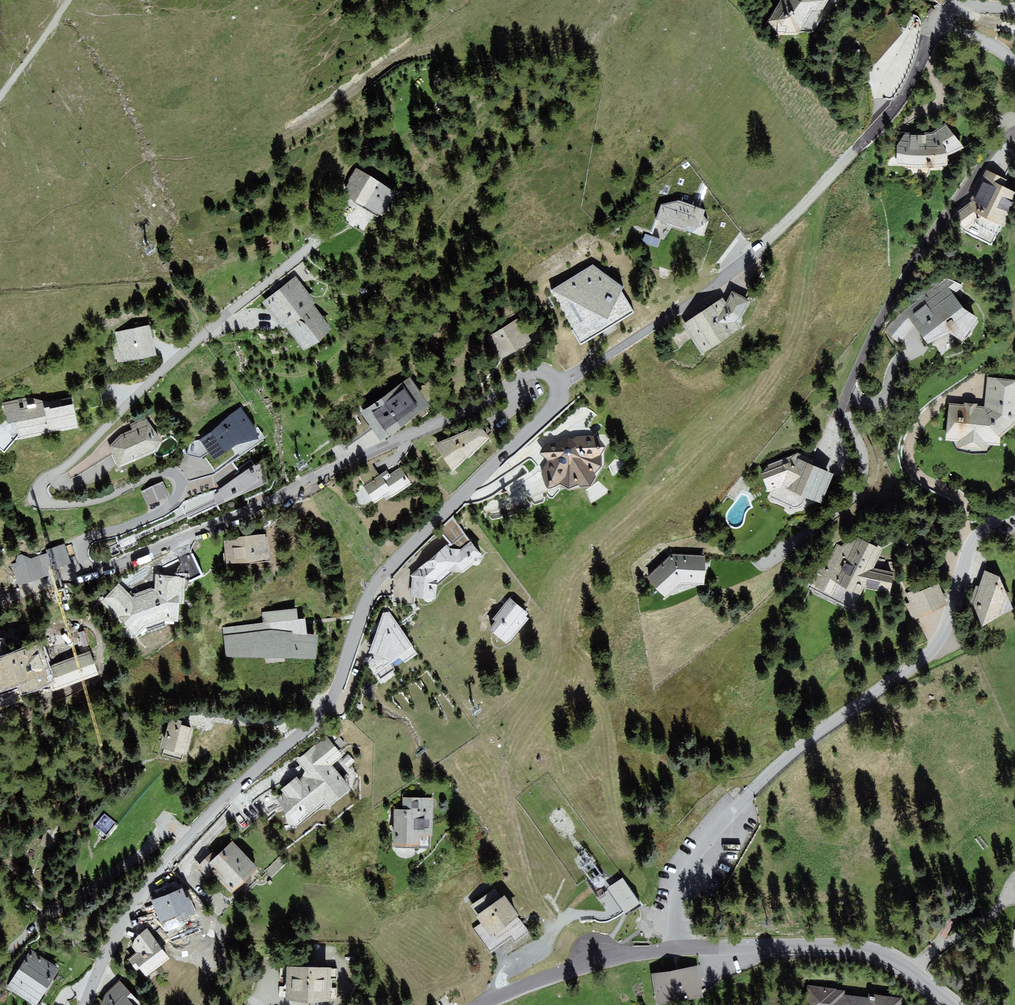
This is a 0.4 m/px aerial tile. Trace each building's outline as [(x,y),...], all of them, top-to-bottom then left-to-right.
[(830,17),(842,0),(794,0),(794,19),(830,17)] [(947,135),(910,136),(910,165),(938,166),(963,164),(963,151),(974,147),(955,126),(947,135)] [(342,194),(380,216),(396,193),(356,169),(342,194)] [(1014,200),(1014,192),(1004,187),(1007,180),(987,170),(970,202),(952,215),(963,230),(992,245),(1014,200)] [(661,205),(656,220),(704,236),(708,220),(704,215),(705,210),(680,200),(661,205)] [(593,265),(550,291),(581,345),(635,312),(622,291),(624,287),(593,265)] [(296,276),(260,303),(282,330),(286,327),(304,351),(332,329),(313,305),(316,303),(296,276)] [(963,308),(942,281),(901,313),(885,332),(900,344),(915,328),(928,344),(950,333),(963,341),(979,318),(963,308)] [(723,297),(683,325),(702,356),(742,327),(742,319),(751,301),(732,291),(726,302),(723,297)] [(535,344),(521,319),(486,339),(500,363),(535,344)] [(150,325),(115,332),(122,363),(157,355),(150,325)] [(410,377),(361,411),(381,440),(430,406),(410,377)] [(946,440),(958,441),(957,447),(987,450),(988,445),(1000,446),(1000,438),(1014,425),(1014,380),(988,377),(985,406),(948,403),(946,440)] [(19,440),(79,428),(72,397),(48,402),(28,397),(3,403),(7,424),(16,422),(19,440)] [(209,452),(215,460),(236,445),(258,439),(255,429),(241,407),(199,440),(190,442),(187,455),(201,458),(208,453),(209,452)] [(120,435),(108,447),(118,468),(158,451),(163,442),(146,417),(130,425),(132,429),(120,435)] [(478,425),(434,444),(452,472),(468,457),(469,458),(491,437),(478,425)] [(559,443),(546,444),(540,453),(547,459),(541,473),(547,488),(560,484),(570,489),(578,485),(581,487),(590,486),(596,476),(595,473),(602,466),(601,455),(606,447),(598,436),(575,437),(573,439),(569,438),(559,443)] [(821,503),(834,474),(812,464),(814,460),(797,453),(768,463),(761,473),(768,493),(781,488),(821,503)] [(214,493),(217,505),(268,483),(263,459),(214,493)] [(386,471),(363,487),(375,503),(383,497),(386,501),(411,484),(400,467),(389,475),(386,471)] [(169,495),(163,481),(140,491),(147,506),(169,495)] [(449,543),(410,575),(412,578),(410,597),(436,599),(437,586),(454,572),(464,572),(483,556),(453,517),(438,531),(449,543)] [(223,538),(225,565),(270,561),(268,537),(266,537),(265,534),(223,538)] [(867,538),(849,578),(872,588),(875,583),(901,589),(905,572),(882,567),(890,548),(867,538)] [(12,564),(19,585),(50,576),(49,571),(72,564),(65,544),(46,550),(47,553),(31,558),(22,555),(18,556),(16,561),(17,562),(12,564)] [(672,553),(646,577),(666,598),(682,583),(703,584),(705,555),(672,553)] [(1000,577),(985,570),(973,604),(982,626),(1014,610),(1000,577)] [(120,583),(102,601),(137,637),(145,628),(166,620),(177,622),(179,603),(184,604),(185,578),(155,576),(155,587),(132,594),(120,583)] [(913,597),(921,616),(948,605),(941,586),(913,597)] [(495,621),(489,629),(507,643),(512,640),(529,618),(526,616),(529,613),(509,598),(492,619),(495,621)] [(316,659),(318,635),(307,634),(305,619),(298,620),(297,609),(262,612),(263,623),(223,628),(226,657),(316,659)] [(390,612),(382,613),(369,652),(373,653),(367,662),(380,681),(419,654),(390,612)] [(112,669),(105,649),(62,665),(53,641),(10,656),(4,641),(0,642),(0,678),(3,687),(37,675),(40,684),(65,675),(69,685),(112,669)] [(160,751),(186,757),(193,729),(180,726),(182,720),(168,717),(160,751)] [(283,792),(276,799),(282,807),(289,824),(295,827),(324,803),(328,807),(352,789),(332,765),(343,756),(326,736),(297,760),(305,771),(303,776),(299,780),(296,777),(281,790),(283,792)] [(394,809),(393,846),(431,847),(432,798),(403,797),(403,809),(394,809)] [(95,824),(106,834),(115,823),(105,814),(95,824)] [(232,895),(259,869),(232,841),(217,856),(213,851),(197,866),(210,879),(213,876),(232,895)] [(641,904),(622,875),(604,886),(622,916),(641,904)] [(160,921),(162,920),(165,926),(195,913),(188,898),(186,899),(182,888),(152,901),(160,921)] [(477,915),(475,916),(490,937),(520,916),(505,895),(502,897),(495,888),(470,906),(477,915)] [(145,978),(170,958),(146,930),(134,940),(132,947),(136,952),(127,960),(137,972),(139,971),(145,978)] [(31,951),(7,989),(34,1004),(38,1004),(60,969),(31,951)] [(331,1001),(332,967),(286,966),(285,1000),(331,1001)] [(664,973),(668,998),(705,992),(701,967),(664,973)] [(119,981),(105,994),(101,1004),(142,1004),(119,981)] [(908,999),(822,990),(820,1004),(907,1004),(908,999)]
